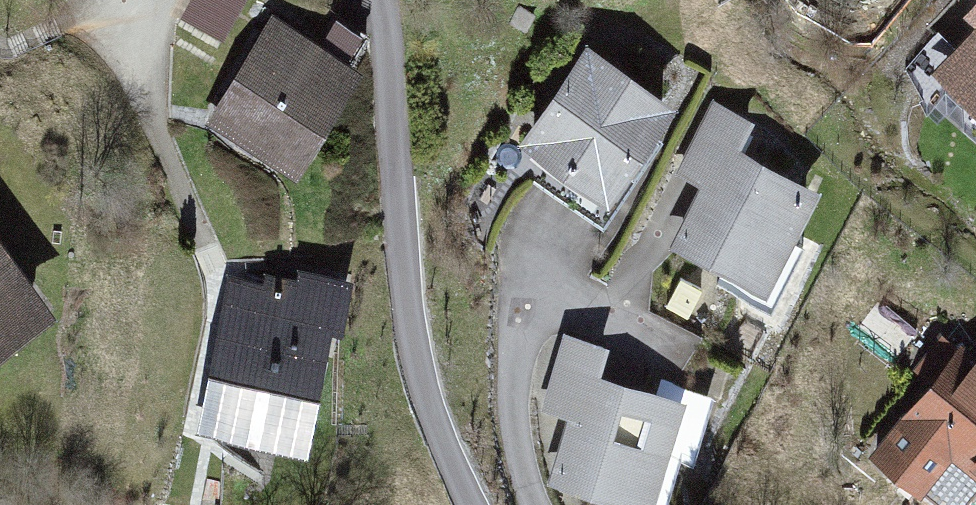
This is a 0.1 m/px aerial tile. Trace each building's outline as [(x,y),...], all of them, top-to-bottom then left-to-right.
[(181,11),(226,30),(239,0),(186,0),(181,11)] [(364,74),(273,15),(207,118),(299,176),(364,74)] [(929,69),(975,111),(975,18),(929,69)] [(683,108),(585,44),(517,146),(614,211),(683,108)] [(765,126),(712,100),(676,172),(701,184),(670,246),(766,293),(818,187),(751,154),(765,126)] [(58,315),(0,234),(0,357),(58,315)] [(288,289),(231,275),(197,423),(308,449),(350,270),(295,257),(288,289)] [(599,372),(607,345),(564,332),(541,408),(568,416),(548,481),(627,504),(654,504),(686,398),(599,372)] [(865,460),(911,499),(951,452),(975,474),(975,351),(966,342),(865,460)]
